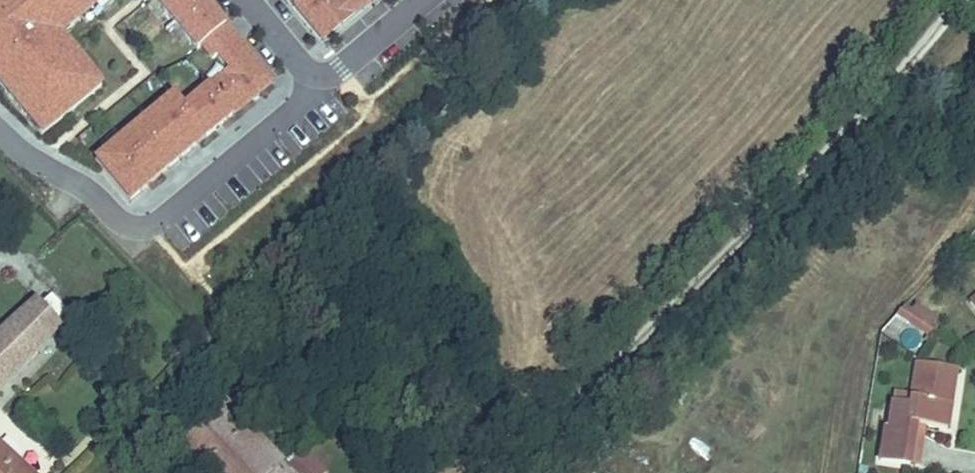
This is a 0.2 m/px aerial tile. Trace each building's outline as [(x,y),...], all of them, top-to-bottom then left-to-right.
[(36,135),(100,84),(59,33),(100,0),(0,0),(0,89),(36,135)] [(206,0),(161,0),(222,75),(181,108),(172,97),(95,159),(127,198),(272,81),(206,0)] [(320,40),(369,0),(287,0),(320,40)] [(60,326),(38,302),(0,335),(0,390),(60,326)] [(900,311),(909,316),(913,310),(905,305),(900,311)] [(909,316),(931,331),(938,320),(916,305),(913,310),(909,316)] [(909,316),(900,311),(895,316),(927,337),(931,331),(909,316)] [(931,331),(927,337),(924,342),(928,345),(936,334),(931,331)] [(915,437),(923,438),(923,436),(924,436),(925,427),(947,429),(956,369),(917,363),(912,397),(911,409),(893,406),(890,427),(886,427),(881,461),(911,465),(915,437)] [(285,390),(280,383),(274,389),(279,395),(285,390)] [(206,384),(199,390),(215,408),(175,445),(202,472),(274,472),(282,465),(206,384)] [(895,394),(893,406),(911,409),(912,397),(895,394)] [(919,467),(923,438),(915,437),(911,465),(919,467)] [(0,446),(0,472),(29,472),(0,446)] [(301,449),(282,465),(274,472),(323,472),(301,449)]
